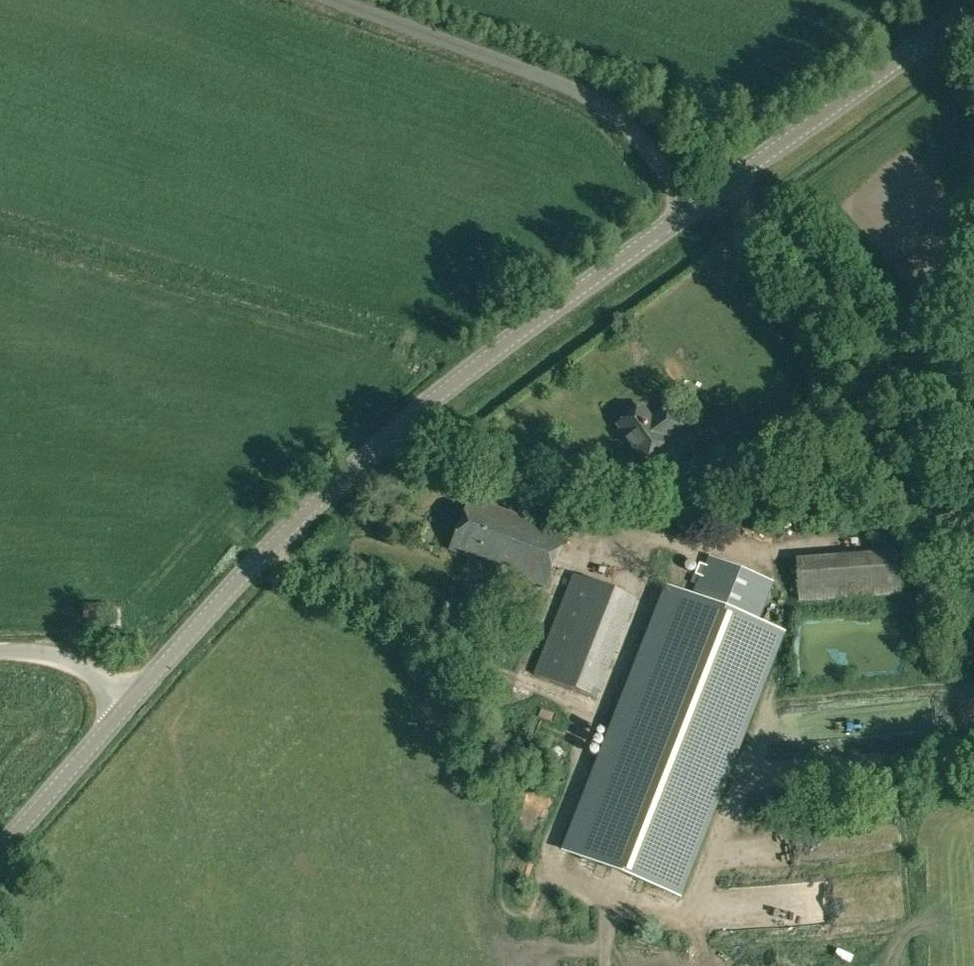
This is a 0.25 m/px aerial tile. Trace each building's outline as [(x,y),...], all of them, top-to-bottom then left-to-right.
[(642,407),(618,424),(621,428),(620,432),(624,438),(628,438),(642,458),(666,440),(665,438),(682,425),(668,405),(650,418),(642,407)] [(451,549),(545,585),(564,535),(470,498),(451,549)] [(900,593),(897,550),(796,557),(799,601),(900,593)] [(706,565),(699,563),(695,574),(702,577),(694,597),(665,586),(617,707),(620,709),(565,850),(678,895),(781,631),(755,621),(771,581),(709,557),(706,565)] [(637,598),(573,574),(533,674),(596,700),(637,598)]
